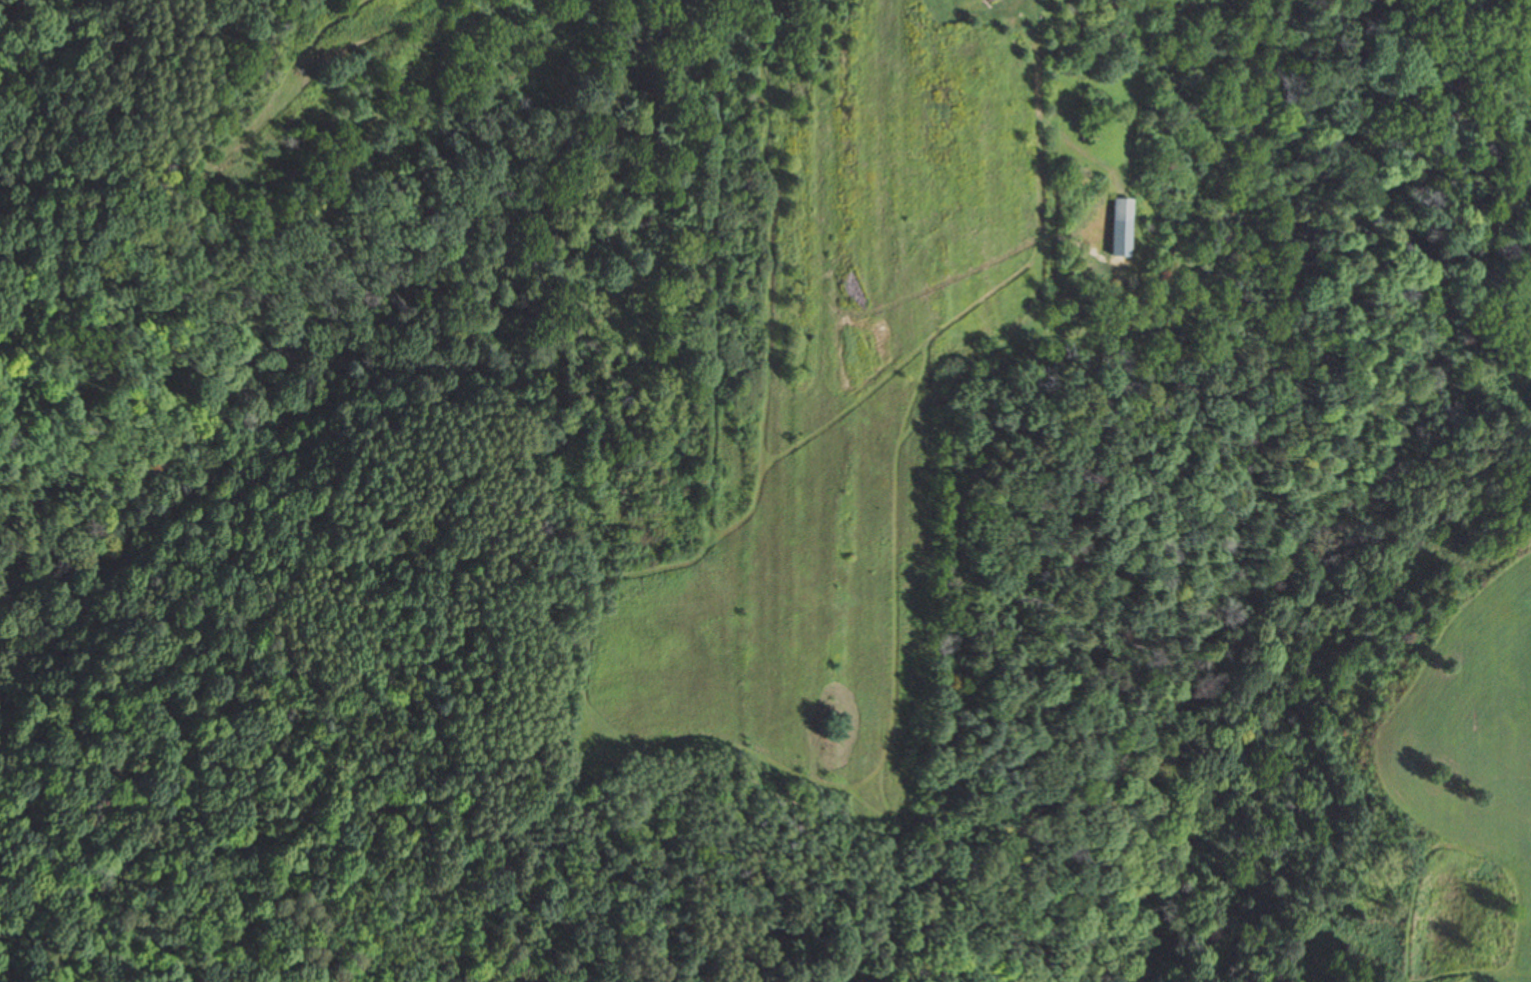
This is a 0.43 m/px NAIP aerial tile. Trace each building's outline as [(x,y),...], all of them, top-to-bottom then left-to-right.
[(1114,223),(1133,223),(1133,199),(1114,199),(1114,223)]
